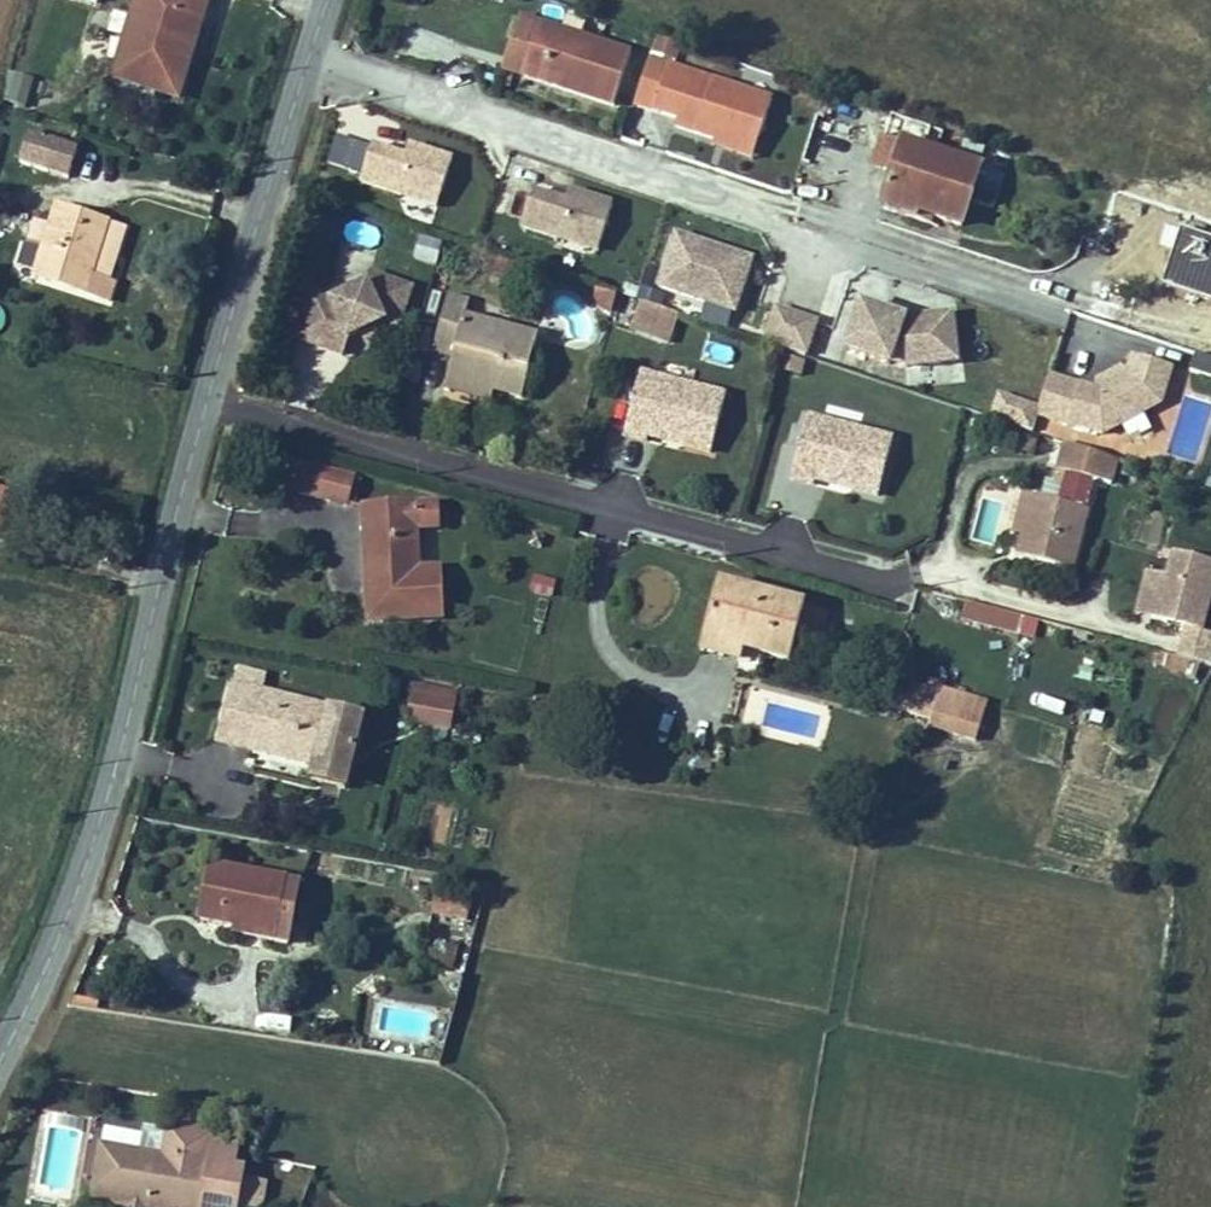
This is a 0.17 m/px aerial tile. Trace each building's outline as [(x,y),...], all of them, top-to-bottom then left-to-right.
[(97,0),(61,0),(60,3),(93,12),(97,0)] [(117,73),(146,81),(169,0),(140,0),(117,73)] [(198,30),(207,1),(204,0),(169,0),(146,81),(162,86),(183,25),(198,30)] [(525,20),(518,44),(533,49),(531,57),(621,87),(631,57),(525,20)] [(175,102),(198,30),(183,25),(162,86),(146,81),(143,93),(175,102)] [(533,49),(518,44),(516,52),(531,57),(533,49)] [(508,74),(524,80),(531,57),(516,52),(508,74)] [(621,87),(531,57),(524,80),(612,112),(621,87)] [(649,60),(634,104),(653,110),(668,66),(649,60)] [(725,85),(668,66),(653,110),(677,118),(674,126),(716,140),(718,134),(745,144),(760,136),(772,101),(725,85)] [(5,71),(1,102),(27,105),(31,75),(5,71)] [(752,159),(760,136),(745,144),(718,134),(716,140),(714,146),(752,159)] [(976,169),(882,138),(875,166),(889,171),(887,175),(965,200),(976,169)] [(50,185),(61,154),(14,141),(4,171),(50,185)] [(411,159),(414,148),(409,146),(405,157),(411,159)] [(437,207),(452,160),(414,148),(411,159),(405,157),(371,147),(360,182),(437,207)] [(965,200),(887,175),(879,200),(910,211),(908,223),(953,237),(965,200)] [(294,216),(301,192),(292,190),(285,213),(294,216)] [(612,204),(574,192),(571,204),(565,202),(531,191),(520,227),(598,252),(612,204)] [(571,204),(574,192),(569,191),(565,202),(571,204)] [(57,222),(51,242),(80,249),(87,229),(57,222)] [(1159,288),(1210,302),(1210,238),(1176,228),(1159,288)] [(87,229),(80,249),(51,242),(35,291),(82,304),(103,234),(87,229)] [(90,306),(111,236),(103,234),(82,304),(90,306)] [(434,266),(441,241),(419,235),(412,260),(434,266)] [(676,236),(673,245),(712,258),(710,264),(746,276),(751,261),(676,236)] [(659,287),(734,311),(746,276),(710,264),(712,258),(673,245),(659,287)] [(397,327),(411,289),(370,274),(366,286),(331,302),(314,296),(298,339),(342,355),(348,338),(360,333),(376,325),(383,322),(397,327)] [(617,294),(598,288),(598,299),(600,303),(602,307),(611,313),(617,294)] [(466,316),(470,306),(447,298),(428,352),(453,360),(448,378),(514,399),(533,337),(466,316)] [(860,305),(845,350),(892,366),(893,364),(906,368),(957,361),(953,327),(915,331),(914,326),(906,327),(906,320),(860,305)] [(671,319),(632,306),(619,337),(661,350),(671,319)] [(776,309),(765,342),(785,349),(796,316),(776,309)] [(953,327),(951,315),(906,320),(906,327),(914,326),(915,331),(953,327)] [(805,355),(816,323),(796,316),(785,349),(805,355)] [(376,325),(360,333),(368,349),(384,341),(376,325)] [(299,342),(280,388),(322,405),(341,359),(299,342)] [(1195,353),(1189,371),(1210,378),(1210,359),(1195,353)] [(1172,368),(1133,355),(1127,375),(1097,390),(1048,375),(1037,414),(1103,434),(1160,403),(1172,368)] [(1097,390),(1127,375),(1118,369),(1098,380),(1097,390)] [(639,374),(624,436),(647,442),(648,436),(650,429),(684,438),(683,445),(710,452),(725,396),(639,374)] [(850,488),(878,495),(892,439),(807,417),(791,479),(814,484),(816,479),(818,472),(852,481),(850,488)] [(648,436),(683,445),(684,438),(650,429),(648,436)] [(294,479),(351,496),(362,467),(302,451),(294,479)] [(1126,471),(1074,453),(1065,481),(1074,484),(1101,492),(1117,498),(1126,471)] [(816,479),(850,488),(852,481),(818,472),(816,479)] [(1092,522),(1101,492),(1074,484),(1064,514),(1092,522)] [(1074,580),(1092,522),(1064,514),(1041,507),(1023,503),(1012,539),(1027,543),(1020,565),(1074,580)] [(403,514),(353,514),(359,627),(432,628),(429,576),(406,574),(404,536),(426,535),(425,513),(403,514)] [(1168,576),(1162,575),(1151,618),(1184,627),(1177,656),(1210,665),(1210,634),(1201,632),(1210,592),(1210,562),(1174,553),(1168,576)] [(1136,615),(1151,618),(1162,575),(1147,572),(1136,615)] [(714,595),(703,636),(743,646),(741,661),(741,662),(784,672),(801,618),(714,595)] [(965,601),(961,619),(1019,633),(1023,616),(965,601)] [(799,625),(819,634),(828,614),(808,604),(799,625)] [(703,636),(697,660),(739,670),(741,662),(741,661),(743,646),(703,636)] [(982,712),(922,695),(921,699),(901,693),(894,720),(925,729),(923,735),(971,749),(982,712)] [(335,723),(240,702),(236,714),(332,733),(335,723)] [(409,727),(452,737),(458,711),(412,703),(409,727)] [(332,733),(236,714),(224,755),(320,778),(332,733)] [(282,902),(207,885),(195,935),(238,945),(237,958),(269,962),(282,902)] [(436,895),(432,914),(466,920),(469,902),(436,895)] [(156,1136),(132,1131),(127,1157),(151,1162),(156,1136)] [(78,1198),(81,1198),(128,1206),(250,1206),(253,1189),(231,1184),(233,1177),(223,1175),(227,1156),(198,1151),(200,1140),(201,1137),(156,1132),(156,1136),(151,1162),(127,1157),(91,1151),(78,1198)] [(200,1140),(198,1151),(227,1156),(227,1141),(201,1137),(200,1140)] [(81,1198),(79,1206),(128,1206),(81,1198)]
